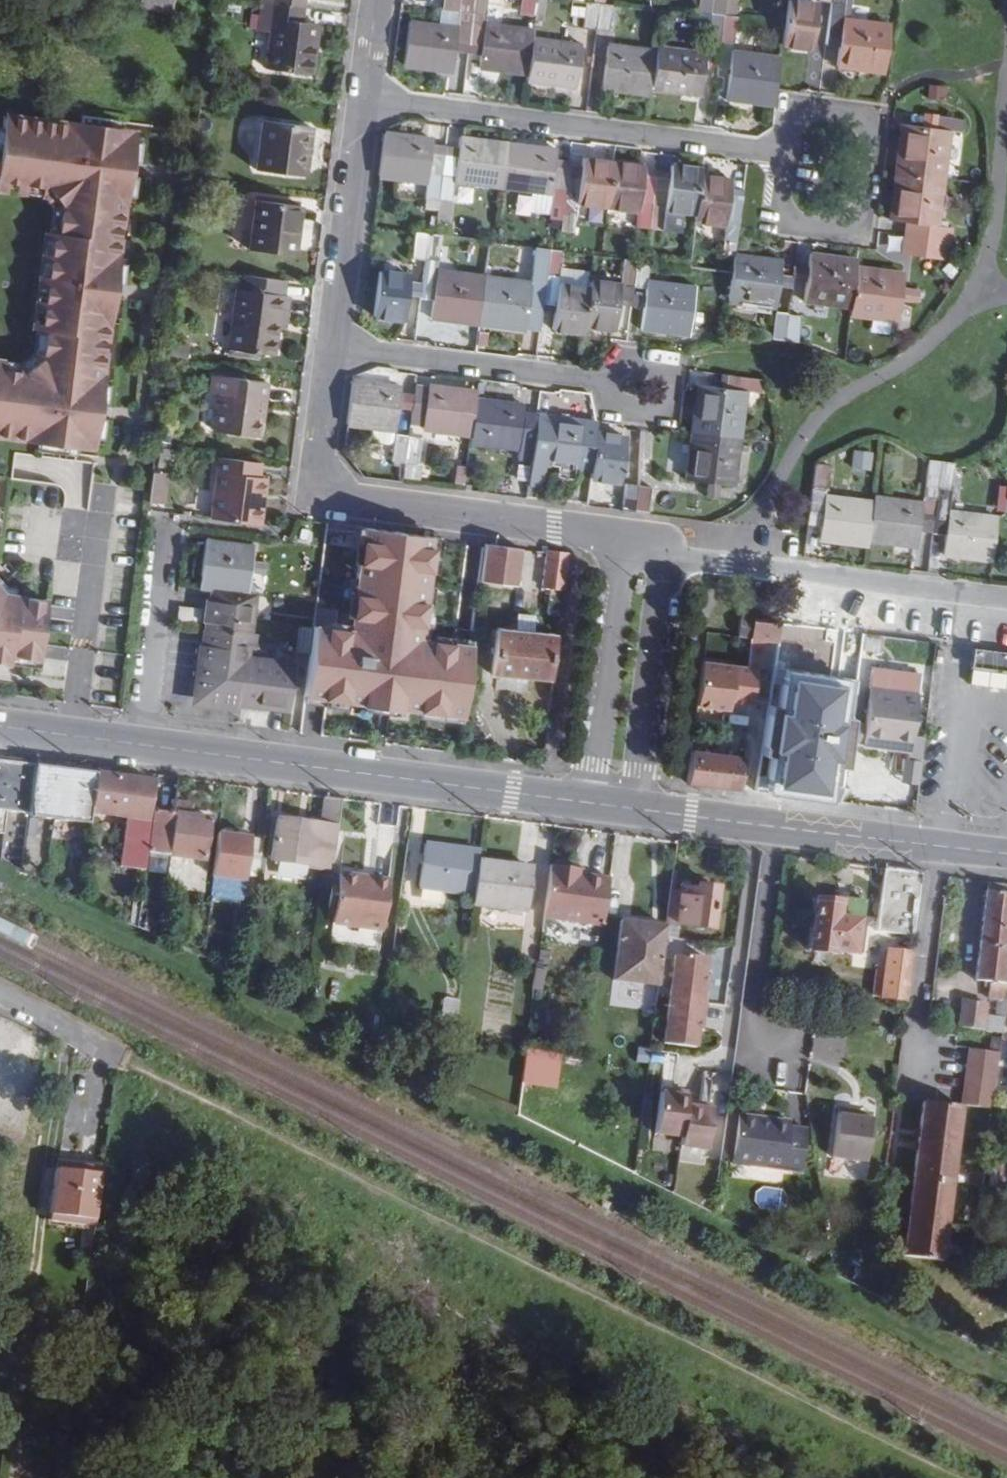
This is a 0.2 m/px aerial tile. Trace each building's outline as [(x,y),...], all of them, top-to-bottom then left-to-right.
[(171,16),(175,0),(139,0),(137,7),(171,16)] [(459,31),(412,25),(406,66),(453,72),(458,39),(470,40),(472,28),(474,14),(475,0),(463,0),(459,31)] [(486,30),(487,26),(490,0),(475,0),(474,14),(472,28),(486,30)] [(690,10),(713,13),(714,0),(692,0),(690,10)] [(728,0),(714,0),(713,13),(726,15),(728,0)] [(844,33),(842,44),(839,67),(885,72),(890,26),(845,19),(848,0),(833,0),(833,3),(830,31),(844,33)] [(269,32),(264,69),(310,75),(317,25),(301,22),(303,7),(261,2),(257,31),(269,32)] [(790,2),(787,23),(784,45),(813,48),(819,6),(790,2)] [(596,31),(600,5),(587,3),(584,29),(596,31)] [(614,7),(600,5),(596,31),(611,33),(614,7)] [(709,40),(723,42),(726,15),(713,13),(709,40)] [(740,17),(726,15),(723,42),(736,43),(740,17)] [(487,26),(486,30),(483,54),(481,68),(528,74),(532,40),(534,32),(487,26)] [(486,30),(472,28),(470,40),(468,53),(483,54),(486,30)] [(844,33),(830,31),(828,43),(842,44),(844,33)] [(576,88),(581,46),(532,40),(528,74),(527,81),(576,88)] [(652,95),(653,90),(658,53),(610,47),(603,88),(652,95)] [(659,47),(658,53),(653,90),(702,96),(707,54),(659,47)] [(729,100),(777,105),(779,90),(782,59),(735,53),(729,100)] [(88,451),(89,449),(94,450),(104,378),(101,378),(108,327),(110,327),(120,256),(117,256),(124,205),(127,205),(136,134),(130,133),(131,130),(121,129),(82,123),(69,122),(68,124),(4,116),(0,143),(0,188),(26,191),(47,194),(57,207),(54,235),(49,234),(49,240),(44,278),(42,286),(38,323),(37,328),(42,329),(38,358),(24,368),(3,365),(0,364),(0,437),(26,441),(26,443),(37,444),(77,450),(88,451)] [(121,129),(123,121),(83,116),(82,123),(121,129)] [(936,131),(903,127),(897,173),(945,179),(950,133),(962,135),(964,122),(937,119),(936,131)] [(301,177),(307,128),(260,123),(254,171),(301,177)] [(443,164),(429,163),(432,141),(383,135),(378,182),(426,189),(423,209),(437,211),(441,174),(443,164)] [(455,186),(502,192),(508,146),(461,140),(460,145),(456,176),(441,174),(437,211),(436,220),(450,222),(455,186)] [(432,141),(429,163),(443,164),(446,143),(432,141)] [(460,145),(446,143),(443,164),(441,174),(456,176),(460,145)] [(550,198),(548,215),(563,217),(566,190),(567,177),(554,175),(556,152),(508,146),(502,192),(550,198)] [(578,204),(607,208),(613,164),(583,160),(581,178),(567,177),(566,190),(563,217),(561,232),(574,233),(576,218),(578,204)] [(635,227),(649,229),(653,202),(638,200),(642,168),(613,164),(607,208),(637,212),(635,227)] [(649,229),(662,231),(682,233),(685,214),(696,215),(701,178),(702,170),(670,166),(667,186),(655,184),(653,202),(649,229)] [(655,184),(657,170),(642,168),(638,200),(653,202),(655,184)] [(891,219),(924,224),(922,237),(948,240),(950,228),(939,226),(945,179),(897,173),(891,219)] [(732,182),(701,178),(696,215),(695,223),(726,227),(724,241),(737,244),(738,232),(740,216),(727,214),(732,182)] [(47,194),(26,191),(24,199),(41,201),(49,210),(46,234),(49,234),(54,235),(57,207),(47,194)] [(292,256),(298,206),(254,200),(247,250),(292,256)] [(425,260),(429,234),(416,232),(412,259),(425,260)] [(434,234),(429,234),(425,260),(439,262),(442,235),(434,234)] [(946,254),(948,240),(922,237),(919,251),(946,254)] [(49,240),(40,240),(36,277),(44,278),(49,240)] [(538,248),(534,275),(535,275),(548,276),(551,250),(538,248)] [(558,250),(551,250),(548,276),(562,278),(563,269),(566,252),(558,250)] [(852,308),(857,269),(858,259),(811,254),(805,302),(852,308)] [(777,309),(782,260),(735,255),(733,273),(730,303),(777,309)] [(591,282),(590,289),(585,324),(616,329),(620,295),(633,297),(635,287),(638,261),(625,259),(621,286),(591,282)] [(437,269),(439,262),(425,260),(421,284),(435,285),(437,269)] [(695,288),(648,281),(651,262),(645,262),(638,261),(635,287),(647,289),(642,329),(689,335),(695,288)] [(430,316),(479,323),(486,276),(437,269),(435,285),(430,316)] [(584,333),(585,324),(590,289),(589,289),(590,279),(589,279),(589,272),(563,269),(562,278),(560,285),(557,314),(555,329),(584,333)] [(857,269),(852,308),(851,314),(896,320),(902,275),(857,269)] [(404,320),(409,276),(381,272),(376,316),(404,320)] [(236,290),(228,349),(272,356),(276,329),(278,314),(284,314),(286,296),(282,295),(283,280),(242,275),(240,290),(236,290)] [(543,312),(548,276),(535,275),(534,282),(530,310),(543,312)] [(534,282),(486,276),(479,323),(527,329),(530,310),(534,282)] [(560,285),(562,278),(548,276),(543,312),(557,314),(560,285)] [(42,286),(34,285),(30,322),(38,323),(42,286)] [(276,329),(281,329),(284,314),(278,314),(276,329)] [(790,315),(777,314),(775,339),(787,341),(790,315)] [(800,343),(803,317),(790,315),(787,341),(800,343)] [(20,359),(4,356),(3,365),(24,368),(38,358),(42,329),(37,328),(33,328),(30,352),(20,359)] [(259,400),(264,401),(266,384),(211,376),(208,394),(219,396),(214,433),(255,438),(259,400)] [(735,388),(700,383),(693,431),(739,437),(745,390),(763,393),(766,380),(736,377),(735,388)] [(401,389),(352,383),(347,425),(372,428),(393,430),(396,430),(401,389)] [(472,435),(477,400),(478,393),(415,385),(410,426),(422,428),(423,428),(472,435)] [(528,482),(532,455),(536,429),(521,427),(524,406),(477,400),(472,435),(471,442),(518,449),(514,480),(528,482)] [(542,484),(545,464),(592,470),(596,435),(597,421),(538,414),(536,429),(532,455),(528,482),(542,484)] [(393,430),(372,428),(370,442),(387,445),(391,442),(393,430)] [(687,477),(733,484),(739,437),(693,431),(687,477)] [(395,435),(392,463),(404,464),(408,437),(395,435)] [(620,482),(626,438),(596,435),(592,470),(591,478),(620,482)] [(688,455),(691,437),(673,435),(670,452),(688,455)] [(417,466),(421,438),(408,437),(404,464),(417,466)] [(76,457),(77,450),(37,444),(37,452),(76,457)] [(870,470),(872,455),(852,452),(850,467),(870,470)] [(257,479),(260,462),(223,457),(214,519),(259,524),(265,480),(257,479)] [(926,487),(939,488),(942,462),(929,461),(926,487)] [(942,462),(939,488),(953,491),(956,464),(942,462)] [(825,492),(829,465),(819,463),(814,491),(825,492)] [(153,473),(149,503),(165,505),(168,475),(153,473)] [(635,513),(639,488),(639,487),(625,485),(622,511),(635,513)] [(649,515),(652,489),(639,487),(639,488),(635,513),(649,515)] [(919,530),(933,532),(939,488),(926,487),(924,505),(922,504),(919,530)] [(952,513),(953,491),(939,488),(933,532),(949,534),(952,513)] [(828,493),(825,492),(814,491),(810,527),(823,529),(827,499),(828,493)] [(868,548),(869,540),(873,504),(827,499),(823,529),(821,543),(868,548)] [(917,545),(919,530),(922,504),(874,499),(873,504),(869,540),(917,545)] [(949,534),(945,554),(992,560),(996,518),(952,513),(949,534)] [(254,548),(207,542),(200,588),(212,590),(248,594),(254,548)] [(516,583),(520,549),(487,545),(484,571),(481,571),(480,579),(516,583)] [(550,588),(547,615),(560,616),(567,556),(548,553),(545,587),(550,588)] [(9,663),(9,656),(38,660),(47,598),(3,592),(0,589),(0,662),(9,663)] [(248,594),(212,590),(204,653),(249,661),(257,595),(248,594)] [(515,616),(514,631),(532,633),(534,618),(515,616)] [(754,622),(742,620),(739,634),(752,636),(754,622)] [(752,636),(751,639),(751,641),(795,646),(798,627),(754,622),(752,636)] [(296,652),(309,655),(312,629),(299,628),(296,652)] [(492,674),(547,680),(552,635),(532,633),(514,631),(498,630),(492,674)] [(864,652),(884,653),(885,636),(865,635),(864,652)] [(418,694),(418,690),(424,641),(424,639),(398,636),(392,694),(377,692),(378,678),(357,675),(351,722),(460,735),(465,700),(418,694)] [(437,643),(424,641),(418,690),(431,691),(437,643)] [(386,661),(387,649),(360,646),(359,658),(386,661)] [(974,648),(972,666),(1006,670),(1006,652),(974,648)] [(249,661),(204,653),(198,697),(244,703),(244,701),(288,707),(293,666),(249,661)] [(754,671),(703,663),(697,706),(727,710),(729,701),(750,704),(754,671)] [(873,668),(870,689),(918,696),(920,674),(873,668)] [(840,674),(816,671),(807,737),(780,732),(777,762),(829,770),(829,766),(833,767),(837,741),(832,740),(840,674)] [(918,696),(870,689),(863,739),(895,743),(893,749),(910,751),(918,696)] [(893,749),(895,743),(863,739),(862,745),(893,749)] [(744,759),(690,752),(686,784),(739,791),(744,759)] [(5,826),(8,804),(29,807),(35,760),(0,755),(0,826),(5,826)] [(922,781),(923,758),(905,757),(903,780),(922,781)] [(89,818),(90,804),(108,807),(114,771),(35,760),(29,807),(28,810),(89,818)] [(147,812),(152,776),(114,771),(108,807),(147,812)] [(332,867),(342,794),(323,792),(319,819),(278,813),(271,856),(332,867)] [(173,799),(172,809),(167,851),(202,855),(209,814),(191,812),(192,802),(173,799)] [(146,848),(167,851),(172,809),(151,805),(150,813),(146,848)] [(211,871),(243,875),(249,832),(216,828),(211,871)] [(473,889),(477,858),(479,847),(424,839),(418,882),(473,889)] [(206,893),(210,862),(174,858),(170,889),(206,893)] [(477,858),(473,889),(472,900),(527,907),(533,865),(477,858)] [(573,865),(550,862),(543,914),(603,922),(609,874),(581,871),(573,870),(573,865)] [(886,866),(878,930),(915,935),(923,871),(886,866)] [(338,877),(331,875),(326,910),(333,912),(332,919),(381,926),(389,876),(367,873),(367,877),(360,876),(360,872),(339,869),(338,877)] [(694,880),(693,884),(671,880),(666,920),(682,922),(708,925),(713,884),(694,880)] [(987,880),(975,978),(989,979),(988,989),(1005,991),(1006,978),(1006,882),(987,880)] [(836,895),(835,900),(815,896),(808,944),(832,948),(832,945),(852,948),(859,898),(836,895)] [(665,923),(621,916),(611,974),(658,982),(662,952),(664,935),(665,923)] [(664,935),(680,937),(682,922),(666,920),(665,923),(664,935)] [(879,997),(906,1000),(912,951),(886,947),(883,969),(876,968),(872,995),(879,996),(879,997)] [(674,951),(668,996),(704,1000),(706,984),(702,984),(706,955),(674,951)] [(548,965),(537,963),(531,1005),(542,1007),(548,965)] [(958,1023),(1001,1030),(1002,1018),(1005,991),(988,989),(988,996),(998,998),(995,1014),(985,1013),(986,1002),(962,998),(958,1023)] [(432,1039),(451,1042),(458,997),(443,994),(439,1024),(434,1023),(432,1039)] [(668,996),(663,1040),(695,1044),(698,1016),(702,1017),(704,1000),(668,996)] [(998,1050),(969,1046),(961,1103),(990,1107),(998,1050)] [(527,1050),(526,1087),(561,1088),(562,1051),(527,1050)] [(660,1090),(655,1130),(681,1134),(686,1099),(687,1089),(671,1087),(671,1091),(660,1090)] [(686,1099),(681,1134),(680,1143),(707,1147),(712,1106),(701,1105),(702,1101),(686,1099)] [(940,1258),(960,1104),(923,1100),(903,1253),(940,1258)] [(838,1105),(831,1153),(866,1158),(871,1116),(853,1113),(854,1107),(838,1105)] [(726,1110),(720,1157),(800,1168),(806,1126),(789,1124),(790,1119),(769,1116),(768,1119),(758,1117),(758,1114),(726,1110)] [(50,1220),(93,1226),(100,1178),(56,1172),(50,1220)]
